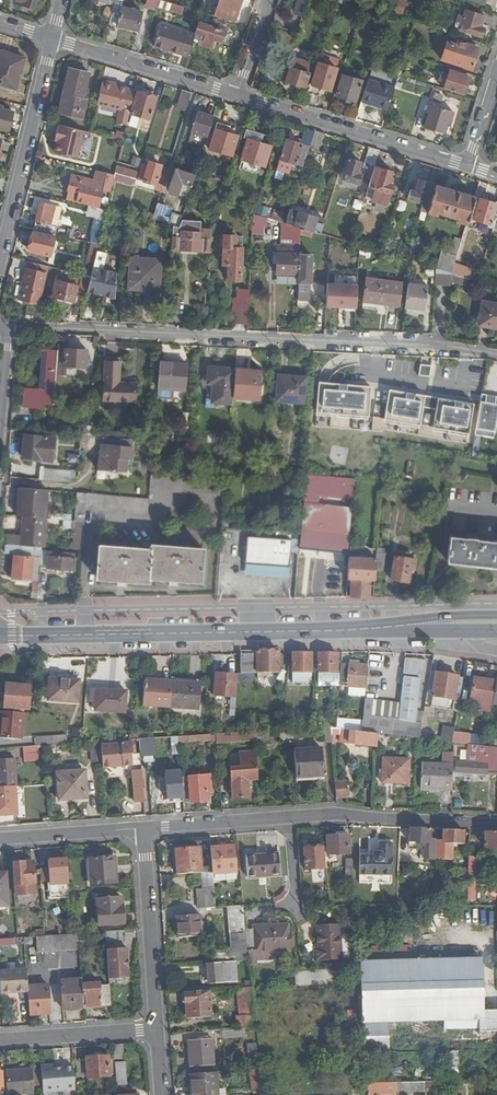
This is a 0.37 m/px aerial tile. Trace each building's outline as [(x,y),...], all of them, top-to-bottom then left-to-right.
[(111,17),(119,19),(117,26),(137,30),(142,11),(121,6),(123,1),(120,0),(115,0),(111,17)] [(184,6),(164,0),(159,0),(157,7),(181,14),(184,6)] [(218,7),(236,13),(241,0),(220,0),(218,7)] [(364,2),(361,12),(367,14),(370,4),(364,2)] [(482,15),(466,9),(458,30),(480,37),(484,27),(479,25),(480,22),(482,15)] [(171,51),(187,56),(194,34),(160,22),(153,45),(171,51)] [(224,30),(200,22),(196,32),(203,34),(200,43),(212,47),(215,38),(221,40),(224,30)] [(477,48),(457,41),(449,62),(470,69),(477,48)] [(25,59),(1,53),(0,56),(0,86),(17,90),(25,59)] [(318,62),(334,67),(336,59),(320,54),(318,62)] [(285,81),(303,87),(311,62),(292,56),(289,66),(284,65),(280,78),(285,80),(285,81)] [(309,83),(307,88),(319,92),(321,88),(329,91),(336,68),(334,67),(318,62),(311,84),(309,83)] [(442,89),(462,95),(465,87),(468,77),(448,70),(447,76),(440,74),(438,81),(444,83),(442,89)] [(84,98),(90,75),(72,71),(63,114),(84,119),(89,99),(84,98)] [(354,101),(360,81),(342,75),(336,95),(345,98),(354,101)] [(367,79),(360,101),(372,105),(386,110),(393,87),(367,79)] [(126,126),(135,91),(120,87),(102,82),(97,104),(120,110),(116,123),(126,126)] [(186,112),(191,93),(183,90),(177,109),(186,112)] [(155,97),(138,93),(131,113),(148,119),(155,97)] [(432,100),(424,127),(444,133),(448,122),(450,122),(453,112),(435,107),(436,102),(432,100)] [(11,111),(0,108),(0,127),(7,129),(11,111)] [(204,148),(213,117),(198,113),(191,132),(202,136),(199,146),(204,148)] [(150,134),(154,121),(148,119),(144,132),(150,134)] [(208,149),(231,156),(238,137),(228,133),(230,127),(216,123),(208,149)] [(83,131),(55,125),(53,134),(55,135),(57,135),(56,142),(53,152),(77,158),(83,131)] [(240,159),(263,167),(269,146),(259,142),(261,135),(249,131),(240,159)] [(319,149),(324,134),(314,131),(309,146),(319,149)] [(303,166),(309,146),(285,139),(279,159),(303,166)] [(374,166),(379,151),(369,148),(365,163),(374,166)] [(357,174),(360,162),(349,159),(338,190),(352,195),(355,183),(357,184),(360,175),(357,174)] [(162,187),(168,167),(149,162),(148,166),(143,165),(138,179),(162,187)] [(117,165),(115,172),(135,178),(137,172),(117,165)] [(374,167),(367,187),(390,194),(393,185),(388,184),(392,172),(374,167)] [(189,195),(195,175),(176,169),(169,189),(189,195)] [(68,190),(66,200),(99,208),(103,190),(111,191),(115,175),(95,170),(93,178),(70,172),(66,190),(68,190)] [(418,220),(423,222),(426,213),(435,185),(417,179),(413,191),(410,190),(407,199),(423,204),(418,220)] [(494,226),(496,215),(496,203),(495,203),(494,204),(484,201),(489,185),(479,182),(474,198),(468,218),(494,226)] [(466,224),(468,218),(474,198),(455,192),(435,185),(426,213),(436,216),(437,214),(457,220),(457,222),(466,224)] [(39,202),(33,228),(55,233),(57,226),(50,224),(55,206),(39,202)] [(174,226),(179,228),(182,218),(171,215),(169,218),(162,215),(165,205),(157,203),(152,219),(174,226)] [(61,207),(55,206),(50,224),(57,226),(61,207)] [(253,214),(279,222),(281,216),(255,208),(253,214)] [(312,232),(319,234),(323,220),(289,209),(285,224),(298,228),(312,232)] [(172,249),(210,251),(211,229),(200,228),(201,221),(182,220),(179,228),(174,226),(172,249)] [(297,275),(297,254),(298,234),(298,228),(285,224),(279,222),(278,274),(297,275)] [(312,232),(298,228),(298,234),(310,237),(312,232)] [(55,237),(32,231),(28,249),(51,255),(55,237)] [(99,243),(100,236),(85,232),(83,239),(91,241),(99,243)] [(235,246),(236,236),(223,235),(222,266),(228,266),(227,279),(239,280),(241,247),(235,246)] [(336,240),(328,237),(328,249),(336,250),(336,240)] [(91,241),(83,274),(84,274),(91,276),(95,257),(99,243),(91,241)] [(435,270),(434,284),(450,285),(450,274),(452,267),(456,257),(441,251),(435,270)] [(297,282),(308,282),(309,282),(311,254),(297,254),(297,275),(297,282)] [(86,296),(86,298),(104,301),(106,295),(115,297),(116,277),(103,274),(106,259),(95,257),(91,276),(86,296)] [(132,258),(130,286),(158,288),(161,259),(132,258)] [(19,298),(40,304),(42,295),(40,295),(45,274),(47,274),(49,266),(28,261),(19,298)] [(450,274),(468,279),(470,273),(452,267),(450,274)] [(79,294),(86,296),(91,276),(84,274),(79,294)] [(77,285),(57,280),(53,298),(73,302),(77,285)] [(297,282),(296,299),(308,300),(308,282),(297,282)] [(399,290),(366,284),(363,302),(380,305),(397,307),(399,290)] [(325,288),(324,311),(340,311),(354,313),(356,290),(325,288)] [(236,324),(247,324),(248,290),(237,290),(237,298),(233,302),(232,312),(236,316),(236,324)] [(406,291),(403,313),(422,317),(425,294),(406,291)] [(106,295),(104,301),(115,304),(115,297),(106,295)] [(168,295),(167,311),(177,312),(179,296),(168,295)] [(483,301),(478,325),(496,328),(496,305),(483,301)] [(65,348),(58,348),(58,352),(57,366),(86,369),(87,350),(65,348)] [(57,366),(58,352),(43,351),(40,389),(26,388),(24,406),(44,408),(45,404),(53,405),(57,366)] [(119,381),(121,360),(106,360),(103,399),(135,401),(135,382),(119,381)] [(187,364),(161,362),(158,387),(185,389),(187,364)] [(420,364),(419,373),(428,374),(429,365),(420,364)] [(212,402),(233,404),(234,397),(236,368),(220,367),(209,366),(207,383),(214,384),(212,402)] [(236,368),(234,397),(260,399),(263,370),(236,368)] [(279,375),(277,401),(299,403),(301,387),(305,387),(306,377),(292,376),(279,375)] [(323,379),(318,378),(316,408),(369,413),(371,383),(344,380),(323,379)] [(406,389),(389,386),(384,416),(420,422),(425,392),(406,389)] [(455,397),(437,394),(432,424),(469,430),(474,400),(455,397)] [(481,394),(474,435),(494,438),(496,419),(496,396),(481,394)] [(374,416),(371,427),(382,429),(384,418),(374,416)] [(84,426),(83,436),(92,436),(93,426),(84,426)] [(217,443),(217,432),(207,431),(207,443),(217,443)] [(51,460),(53,437),(24,435),(22,457),(51,460)] [(132,461),(133,440),(105,437),(103,456),(100,456),(98,471),(127,473),(128,461),(132,461)] [(43,469),(42,480),(70,482),(70,471),(43,469)] [(355,478),(305,475),(302,531),(301,549),(349,552),(355,478)] [(19,488),(16,517),(22,517),(36,519),(38,489),(19,488)] [(77,522),(84,523),(86,508),(87,493),(80,493),(77,522)] [(87,493),(86,508),(93,508),(93,510),(147,514),(149,499),(87,493)] [(36,519),(22,517),(21,533),(9,532),(8,543),(40,545),(42,519),(36,519)] [(74,551),(82,552),(84,523),(77,522),(74,551)] [(290,567),(293,540),(247,536),(246,564),(290,567)] [(450,541),(447,566),(496,571),(496,546),(450,541)] [(42,548),(5,545),(4,553),(41,556),(41,551),(42,548)] [(151,549),(99,545),(96,577),(123,580),(148,582),(149,578),(176,580),(201,582),(203,549),(151,545),(151,549)] [(41,556),(40,566),(53,567),(53,570),(62,571),(63,568),(74,569),(76,554),(41,551),(41,556)] [(377,554),(377,558),(376,572),(383,572),(384,555),(377,554)] [(416,559),(395,555),(391,579),(409,582),(411,569),(414,569),(416,559)] [(32,558),(14,556),(12,580),(30,582),(32,558)] [(352,577),(351,596),(369,597),(371,579),(375,579),(376,572),(377,558),(350,556),(348,577),(352,577)] [(278,673),(278,654),(278,652),(242,652),(241,655),(242,673),(278,673)] [(311,673),(312,654),(294,654),(293,673),(311,673)] [(336,676),(337,654),(318,654),(318,675),(336,676)] [(365,696),(369,666),(360,665),(351,664),(342,663),(340,685),(350,686),(349,695),(365,696)] [(453,710),(459,678),(437,674),(432,707),(453,710)] [(235,698),(237,676),(217,675),(215,697),(235,698)] [(81,702),(81,680),(51,680),(51,702),(81,702)] [(493,706),(496,683),(475,680),(471,702),(493,706)] [(199,711),(201,686),(191,685),(159,682),(146,681),(144,707),(199,711)] [(421,740),(423,725),(417,724),(423,683),(406,681),(400,721),(382,720),(382,703),(365,702),(361,732),(378,734),(421,740)] [(32,710),(34,686),(8,684),(6,708),(32,710)] [(126,713),(127,691),(93,689),(92,710),(126,713)] [(27,714),(0,712),(0,739),(25,740),(27,714)] [(453,744),(456,729),(442,727),(439,742),(453,744)] [(276,744),(275,729),(264,730),(265,745),(276,744)] [(378,734),(361,732),(336,729),(332,729),(333,742),(377,749),(378,734)] [(228,733),(229,742),(256,740),(255,731),(228,733)] [(228,733),(217,734),(217,740),(217,743),(229,742),(228,733)] [(217,734),(206,735),(178,737),(179,743),(217,740),(217,734)] [(39,746),(56,745),(56,736),(38,737),(39,746)] [(179,743),(178,737),(140,739),(141,748),(179,745),(179,743)] [(140,739),(131,740),(102,742),(104,767),(133,766),(133,761),(142,761),(141,748),(140,739)] [(490,748),(486,748),(469,746),(468,754),(489,757),(490,748)] [(38,747),(26,748),(27,762),(39,762),(38,747)] [(323,748),(295,749),(297,777),(325,775),(323,748)] [(259,782),(257,752),(241,754),(241,767),(232,768),(234,798),(251,797),(251,782),(259,782)] [(18,787),(16,759),(0,760),(0,788),(17,787),(18,787)] [(409,785),(410,760),(383,759),(383,783),(409,785)] [(458,773),(486,777),(487,773),(489,766),(459,763),(458,773)] [(453,791),(454,766),(423,764),(422,785),(435,786),(435,790),(453,791)] [(60,795),(77,794),(77,790),(86,789),(85,771),(58,773),(60,795)] [(345,780),(335,781),(336,798),(346,797),(345,780)] [(136,802),(145,801),(144,783),(138,784),(134,784),(136,802)] [(182,788),(183,803),(210,801),(210,791),(200,792),(200,785),(191,786),(191,787),(182,788)] [(18,814),(17,787),(0,788),(0,816),(18,814)] [(181,799),(180,788),(147,790),(148,801),(181,799)] [(436,835),(437,830),(410,829),(410,843),(421,843),(425,847),(424,860),(435,860),(436,844),(436,835)] [(437,830),(436,835),(436,844),(463,846),(463,831),(437,830)] [(487,832),(486,848),(496,849),(496,833),(487,832)] [(349,840),(326,840),(326,855),(349,855),(349,840)] [(392,874),(393,842),(378,841),(378,849),(375,850),(373,851),(371,855),(360,855),(359,872),(392,874)] [(235,846),(211,848),(212,868),(213,874),(213,877),(237,875),(235,846)] [(176,851),(177,876),(203,874),(213,874),(212,868),(201,868),(200,849),(176,851)] [(324,870),(323,849),(304,850),(306,871),(324,870)] [(280,876),(278,854),(246,856),(248,879),(280,876)] [(480,858),(469,857),(468,870),(468,882),(481,883),(482,872),(480,871),(480,858)] [(118,883),(116,859),(91,861),(92,885),(118,883)] [(69,884),(68,860),(49,861),(50,885),(69,884)] [(34,862),(12,863),(14,886),(27,885),(27,883),(36,882),(34,862)] [(435,865),(434,881),(445,881),(445,865),(435,865)] [(468,882),(468,870),(457,870),(457,882),(468,882)] [(0,873),(0,908),(9,907),(7,873),(0,873)] [(198,890),(199,909),(215,908),(213,877),(213,874),(203,874),(204,890),(198,890)] [(467,887),(467,901),(475,901),(475,886),(467,887)] [(121,906),(120,898),(97,899),(98,925),(123,924),(122,906),(121,906)] [(245,929),(244,906),(229,907),(232,952),(233,962),(236,962),(248,961),(246,929),(245,929)] [(203,937),(201,916),(179,917),(180,938),(203,937)] [(44,923),(45,934),(53,933),(52,923),(44,923)] [(256,928),(246,929),(248,961),(250,960),(251,965),(259,964),(258,954),(292,951),(290,924),(256,926),(256,928)] [(342,960),(340,927),(317,928),(319,950),(315,951),(316,962),(342,960)] [(126,941),(125,930),(104,931),(105,942),(126,941)] [(78,933),(51,935),(52,951),(79,949),(78,933)] [(51,935),(46,936),(36,936),(37,952),(52,951),(51,935)] [(24,937),(8,938),(9,948),(24,947),(24,937)] [(108,980),(130,978),(127,949),(105,950),(108,980)] [(233,962),(232,952),(216,953),(216,963),(233,962)] [(360,963),(360,967),(363,1024),(387,1024),(387,1021),(444,1020),(445,1029),(483,1028),(483,1031),(496,1031),(496,1011),(483,1011),(480,961),(360,963)] [(216,963),(210,963),(211,985),(238,983),(236,962),(233,962),(216,963)] [(0,972),(0,994),(27,992),(27,988),(26,970),(0,972)] [(331,970),(303,972),(295,972),(297,986),(332,984),(331,970)] [(83,1009),(81,985),(81,980),(61,981),(63,1010),(83,1009)] [(110,1006),(108,988),(100,988),(100,984),(81,985),(83,1009),(99,1008),(100,1007),(110,1006)] [(27,992),(29,1015),(50,1013),(48,986),(27,988),(27,992)] [(238,1016),(239,1030),(258,1029),(253,989),(239,990),(242,1015),(238,1016)] [(212,1016),(211,991),(185,992),(186,1004),(189,1003),(189,1018),(212,1016)] [(389,1052),(387,1024),(363,1024),(365,1053),(389,1052)] [(238,1030),(224,1031),(224,1038),(238,1038),(238,1030)] [(215,1066),(214,1039),(190,1041),(191,1067),(215,1066)] [(255,1042),(246,1043),(248,1057),(257,1056),(255,1042)] [(126,1084),(124,1044),(115,1044),(117,1085),(126,1084)] [(450,1051),(452,1072),(459,1071),(457,1050),(450,1051)] [(110,1076),(109,1055),(88,1057),(89,1077),(110,1076)] [(75,1069),(56,1069),(56,1066),(42,1066),(44,1093),(66,1092),(66,1094),(77,1094),(75,1069)] [(262,1069),(251,1071),(253,1089),(255,1090),(255,1092),(265,1091),(262,1069)] [(6,1072),(8,1094),(19,1094),(26,1094),(34,1094),(32,1071),(6,1072)] [(215,1072),(190,1074),(192,1094),(216,1094),(215,1072)] [(407,1084),(410,1093),(424,1090),(422,1080),(407,1084)] [(397,1082),(367,1082),(367,1094),(398,1094),(397,1082)]
